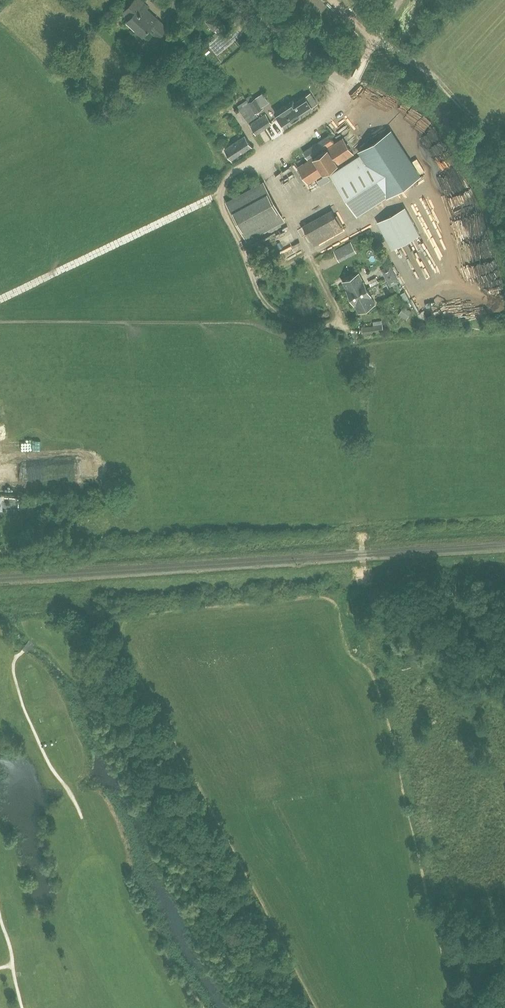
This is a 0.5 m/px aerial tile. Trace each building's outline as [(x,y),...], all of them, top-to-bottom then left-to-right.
[(128,20),(144,35),(149,29),(158,38),(168,27),(158,18),(157,20),(146,10),(148,7),(146,5),(145,6),(139,0),(134,0),(125,10),(132,16),(128,20)] [(215,13),(207,20),(217,32),(215,33),(217,36),(228,27),(215,13)] [(284,125),(317,103),(310,93),(295,103),(293,100),(275,112),(284,125)] [(246,119),(264,108),(257,97),(254,98),(248,102),(247,100),(237,105),(246,119)] [(273,124),(266,113),(249,124),(256,135),(273,124)] [(331,174),(357,215),(421,174),(391,127),(357,149),(361,155),(331,174)] [(245,135),(225,149),(232,159),(252,146),(245,135)] [(298,167),(308,183),(354,153),(343,137),(323,150),(322,149),(334,142),(329,135),(303,152),(308,159),(316,153),(317,154),(298,167)] [(283,219),(263,183),(227,202),(247,238),(283,219)] [(420,234),(405,207),(377,222),(392,249),(420,234)] [(303,225),(314,246),(344,230),(333,209),(303,225)] [(390,265),(381,269),(386,278),(395,274),(390,265)] [(343,281),(351,296),(366,288),(359,273),(343,281)] [(395,274),(386,278),(390,287),(399,282),(395,274)] [(374,303),(366,288),(351,296),(359,311),(374,303)] [(382,321),(374,322),(375,331),(383,330),(382,321)]
